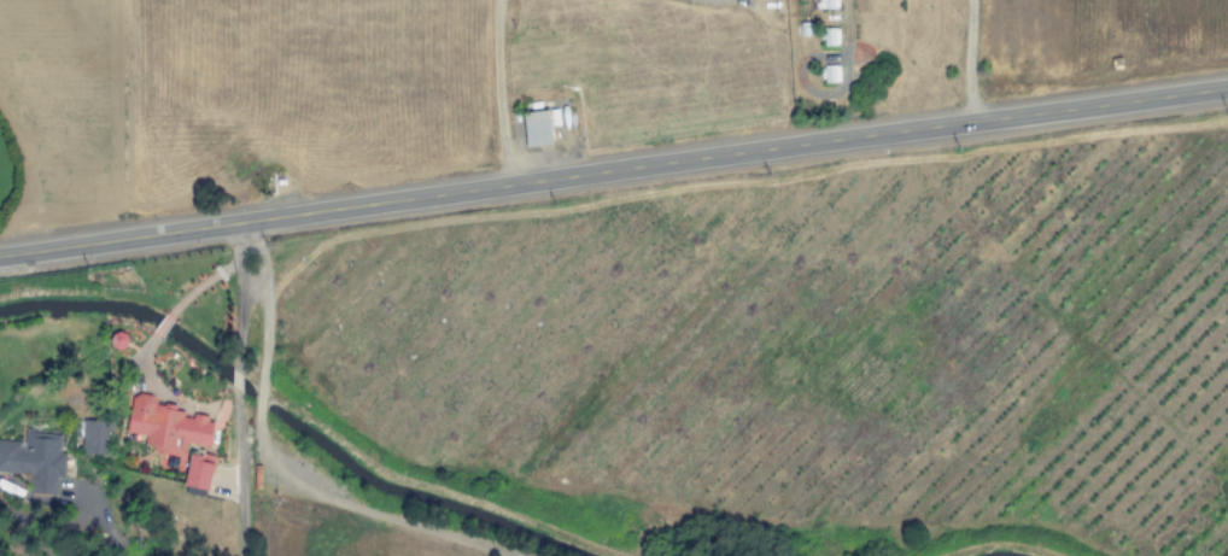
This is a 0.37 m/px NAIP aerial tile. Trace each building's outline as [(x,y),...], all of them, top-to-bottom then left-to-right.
[(817,9),(836,10),(836,0),(818,0),(817,9)] [(837,29),(822,29),(823,47),(838,47),(837,29)] [(838,66),(821,67),(821,84),(838,84),(838,66)] [(522,114),(525,148),(551,145),(547,111),(522,114)] [(125,433),(145,437),(144,444),(186,452),(187,444),(208,448),(213,421),(183,415),(185,409),(131,399),(125,433)] [(109,456),(110,422),(81,421),(80,455),(109,456)] [(30,476),(30,494),(56,495),(56,479),(64,480),(64,454),(59,453),(60,435),(24,433),(24,442),(0,442),(0,474),(30,476)] [(215,459),(190,454),(182,485),(208,491),(215,459)]
